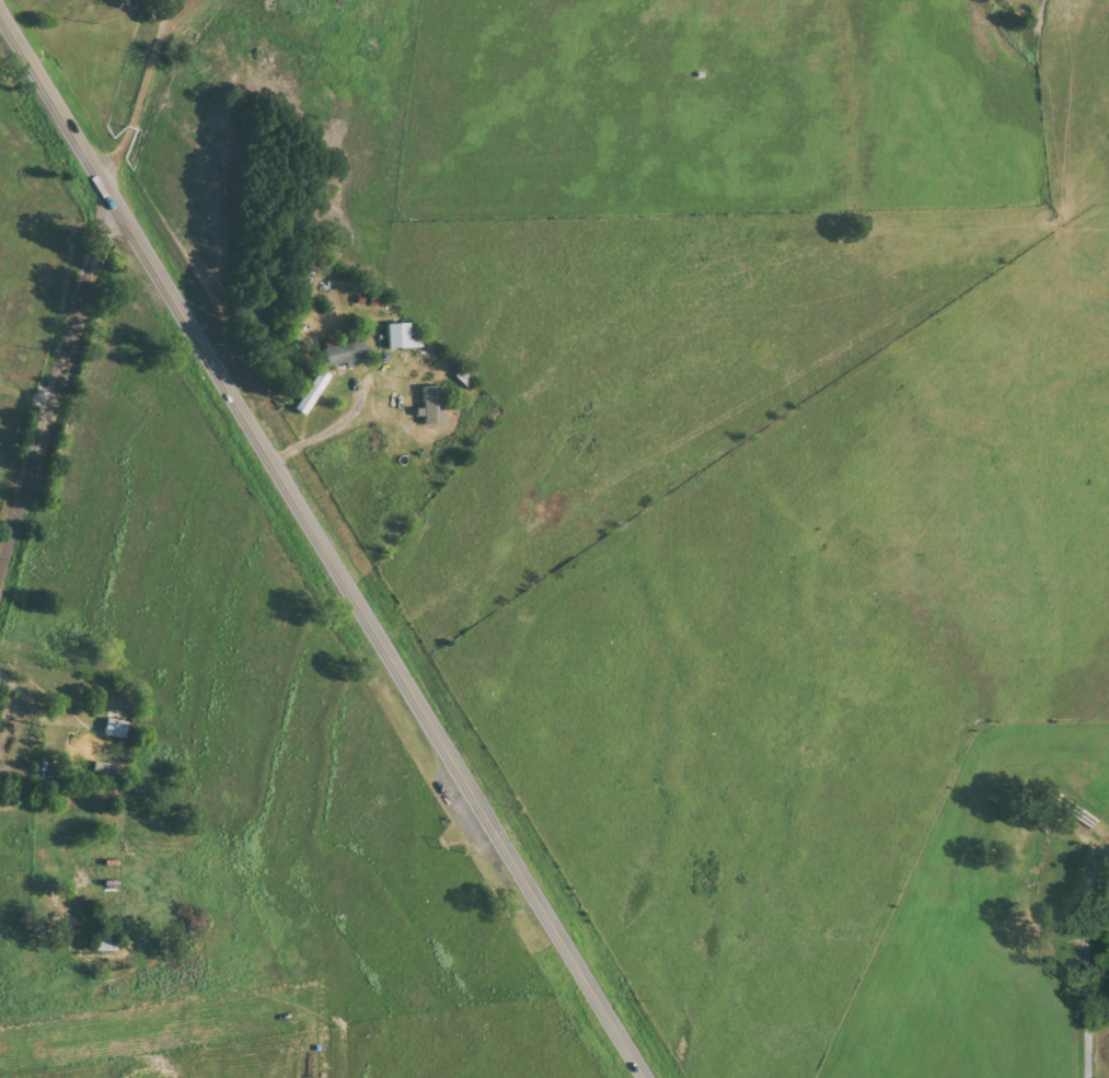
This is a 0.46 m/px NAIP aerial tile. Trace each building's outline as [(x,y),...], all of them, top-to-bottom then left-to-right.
[(408,332),(408,324),(386,325),(387,349),(420,348),(420,331),(408,332)] [(323,349),(327,369),(366,360),(361,341),(323,349)] [(329,377),(319,370),(294,410),(305,416),(329,377)] [(424,425),(442,424),(441,387),(422,387),(423,409),(415,409),(416,417),(424,417),(424,425)] [(103,735),(123,739),(126,722),(106,718),(103,735)]
